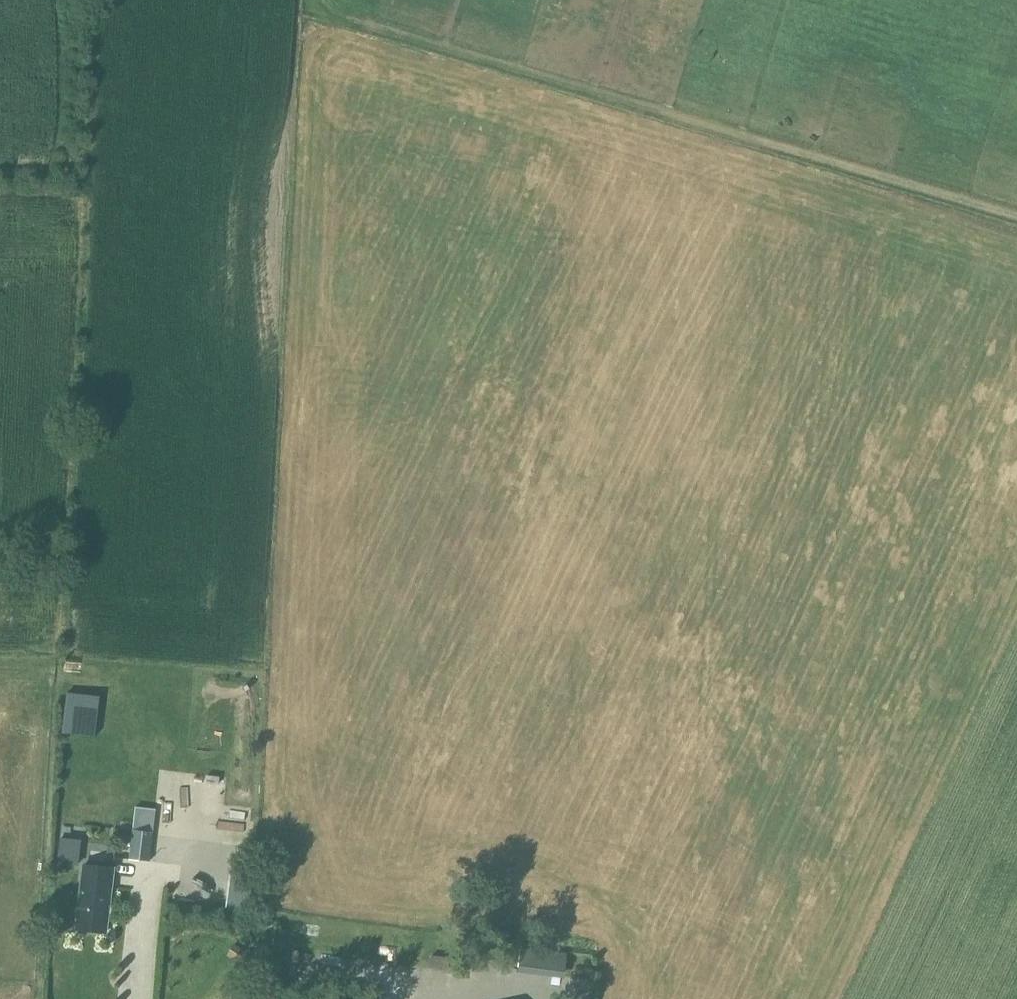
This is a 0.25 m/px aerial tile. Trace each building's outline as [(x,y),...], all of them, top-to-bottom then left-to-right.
[(77,682),(64,683),(65,697),(78,697),(77,682)] [(58,741),(92,742),(92,711),(58,711),(58,741)] [(149,861),(153,834),(133,831),(129,859),(149,861)] [(114,869),(84,866),(76,929),(106,933),(114,869)]
